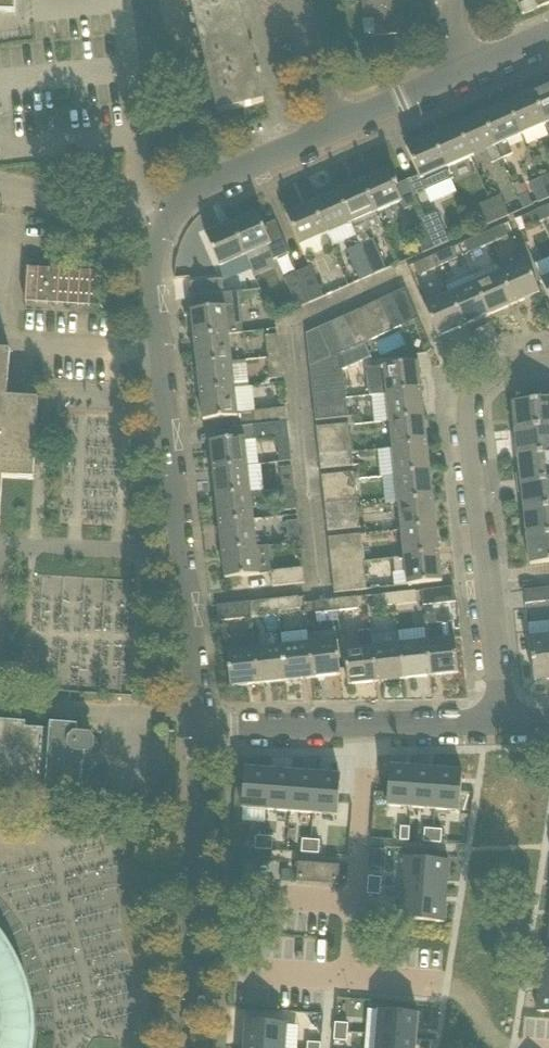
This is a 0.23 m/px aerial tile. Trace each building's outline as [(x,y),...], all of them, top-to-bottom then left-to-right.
[(16,13),(16,0),(0,0),(0,13),(16,13)] [(219,115),(264,104),(239,0),(191,0),(219,115)] [(366,38),(407,34),(404,2),(395,3),(394,0),(363,0),(366,38)] [(523,16),(548,5),(548,0),(516,0),(523,16)] [(533,92),(546,125),(548,131),(548,85),(533,92)] [(508,103),(521,136),(546,125),(533,92),(508,103)] [(513,154),(507,142),(521,136),(508,103),(483,114),(502,160),(513,154)] [(471,158),(487,151),(493,164),(502,160),(483,114),(457,125),(471,158)] [(432,136),(446,169),(471,158),(457,125),(432,136)] [(407,148),(419,177),(421,180),(446,169),(432,136),(407,148)] [(402,203),(406,210),(417,205),(407,181),(395,186),(388,170),(362,181),(376,214),(377,214),(402,203)] [(548,199),(548,176),(540,180),(548,199)] [(539,204),(548,199),(540,180),(530,184),(539,204)] [(376,214),(362,181),(337,192),(351,224),(354,231),(355,231),(361,246),(374,275),(387,269),(374,239),(370,240),(367,232),(382,224),(377,214),(376,214)] [(327,235),(328,235),(351,224),(337,192),(313,203),(327,235)] [(534,206),(529,194),(519,197),(524,209),(534,206)] [(501,195),(490,200),(499,222),(510,218),(501,195)] [(485,228),(499,222),(490,200),(476,206),(485,228)] [(313,203),(287,214),(306,259),(333,247),(331,241),(330,242),(327,235),(313,203)] [(527,228),(546,220),(542,209),(522,218),(527,228)] [(437,212),(424,218),(437,248),(451,242),(437,212)] [(290,254),(276,222),(264,227),(258,213),(232,224),(246,256),(252,271),(276,260),(290,254)] [(423,255),(437,248),(424,218),(409,225),(423,255)] [(206,235),(220,267),(246,256),(232,224),(206,235)] [(484,234),(489,245),(508,237),(503,225),(484,234)] [(489,245),(484,234),(465,241),(470,253),(489,245)] [(361,281),(374,275),(361,246),(348,251),(361,281)] [(454,248),(434,257),(439,267),(458,258),(454,248)] [(419,275),(439,267),(434,257),(415,265),(419,275)] [(515,305),(540,294),(526,261),(501,273),(515,305)] [(103,273),(102,273),(28,268),(26,303),(101,307),(103,273)] [(312,268),(298,273),(312,303),(325,298),(312,268)] [(299,309),(312,303),(298,273),(286,279),(299,309)] [(489,316),(515,305),(501,273),(475,283),(489,316)] [(225,294),(223,279),(191,283),(192,298),(225,294)] [(451,295),(465,327),(489,316),(475,283),(451,295)] [(332,294),(341,289),(339,285),(335,287),(334,285),(329,288),(332,294)] [(392,296),(406,326),(418,320),(405,290),(392,296)] [(191,311),(194,339),(229,334),(229,335),(245,334),(242,306),(245,305),(244,292),(225,294),(192,298),(194,311),(191,311)] [(428,313),(439,338),(465,327),(451,295),(425,306),(428,313)] [(394,331),(406,326),(392,296),(380,301),(394,331)] [(382,337),(394,331),(380,301),(368,306),(382,337)] [(369,342),(382,337),(368,306),(355,312),(369,342)] [(365,344),(369,342),(355,312),(343,317),(357,348),(365,344)] [(345,353),(357,348),(343,317),(331,323),(345,353)] [(343,354),(345,353),(331,323),(318,328),(331,357),(341,352),(343,354)] [(310,366),(331,357),(318,328),(306,334),(310,366)] [(194,339),(197,366),(232,362),(229,335),(229,334),(194,339)] [(268,358),(281,356),(278,337),(266,338),(268,358)] [(0,522),(3,479),(34,481),(39,400),(8,398),(11,352),(0,351),(0,522)] [(310,366),(312,380),(344,376),(343,371),(342,355),(343,354),(341,352),(331,357),(310,366)] [(281,356),(268,358),(271,380),(283,379),(281,356)] [(236,389),(232,362),(197,366),(201,393),(236,389)] [(422,391),(419,363),(368,368),(371,396),(387,395),(422,391)] [(344,376),(312,380),(313,393),(345,389),(344,376)] [(201,393),(204,421),(231,418),(232,428),(288,421),(287,409),(257,413),(237,414),(236,389),(201,393)] [(313,393),(315,407),(347,403),(345,389),(313,393)] [(390,422),(425,418),(422,391),(387,395),(390,422)] [(513,403),(516,430),(548,426),(548,399),(513,403)] [(349,419),(347,403),(315,407),(316,423),(349,419)] [(428,446),(427,442),(425,418),(390,422),(393,450),(428,446)] [(232,428),(232,431),(231,431),(232,440),(210,442),(213,470),(249,466),(246,442),(278,438),(278,440),(281,462),(293,461),(288,421),(232,428)] [(317,430),(319,442),(351,438),(349,426),(317,430)] [(516,430),(519,456),(548,453),(548,426),(516,430)] [(351,438),(319,442),(320,456),(352,453),(351,438)] [(431,473),(428,446),(393,450),(396,477),(431,473)] [(354,468),(352,453),(320,456),(322,472),(354,468)] [(519,456),(521,483),(548,480),(548,453),(519,456)] [(216,497),(252,493),(249,466),(213,470),(216,497)] [(281,469),(283,489),(296,488),(294,468),(281,469)] [(399,504),(434,500),(431,473),(396,477),(399,504)] [(323,478),(325,490),(356,486),(355,475),(323,478)] [(521,483),(524,510),(548,507),(548,480),(521,483)] [(326,504),(357,500),(356,486),(325,490),(326,504)] [(299,511),(296,488),(283,489),(286,513),(299,511)] [(219,525),(255,520),(252,493),(216,497),(219,525)] [(357,500),(326,504),(328,517),(359,514),(357,500)] [(437,528),(434,500),(399,504),(402,532),(437,528)] [(524,510),(527,537),(548,534),(548,507),(524,510)] [(359,514),(328,517),(329,533),(361,530),(359,514)] [(255,520),(219,525),(223,552),(259,548),(258,547),(255,520)] [(290,545),(302,544),(300,524),(287,525),(290,545)] [(439,554),(437,530),(437,528),(402,532),(404,558),(405,558),(439,554)] [(527,537),(530,565),(548,563),(548,534),(527,537)] [(331,540),(332,552),(363,549),(361,537),(331,540)] [(226,580),(262,576),(259,548),(223,552),(226,580)] [(333,566),(364,563),(363,549),(332,552),(333,566)] [(408,586),(442,582),(439,554),(405,558),(404,558),(395,559),(396,572),(406,572),(408,586)] [(366,576),(364,563),(333,566),(335,580),(366,576)] [(305,584),(304,568),(273,572),(273,573),(273,574),(271,575),(273,587),(305,584)] [(367,592),(366,576),(335,580),(337,595),(367,592)] [(456,603),(456,602),(454,587),(422,591),(424,606),(456,603)] [(548,601),(548,588),(525,591),(526,604),(548,601)] [(416,591),(394,594),(396,606),(417,603),(416,591)] [(374,608),(396,606),(394,594),(373,596),(374,608)] [(278,600),(279,612),(300,609),(298,597),(278,600)] [(357,598),(337,600),(338,612),(358,610),(357,598)] [(279,612),(278,600),(251,602),(252,615),(279,612)] [(338,612),(337,600),(315,602),(316,614),(338,612)] [(218,606),(219,622),(252,618),(252,615),(251,602),(218,606)] [(431,677),(459,674),(455,639),(452,639),(438,640),(436,616),(424,617),(427,642),(428,642),(431,677)] [(359,632),(361,649),(345,651),(349,686),(377,683),(373,647),(374,647),(372,630),(359,632)] [(286,682),(313,679),(310,645),(309,631),(281,633),(283,648),(286,682)] [(530,638),(535,682),(548,680),(548,636),(530,638)] [(231,688),(259,685),(256,651),(257,651),(256,637),(226,640),(231,688)] [(313,679),(341,675),(337,642),(310,645),(313,679)] [(400,645),(403,680),(431,677),(428,642),(427,642),(400,645)] [(403,680),(400,645),(374,647),(373,647),(377,683),(403,680)] [(259,685),(286,682),(283,648),(257,651),(256,651),(259,685)] [(0,721),(0,790),(21,792),(21,786),(46,788),(45,793),(61,795),(61,789),(67,790),(67,784),(81,785),(83,766),(85,765),(85,755),(94,748),(94,742),(90,736),(77,735),(78,726),(51,724),(51,730),(26,728),(26,723),(6,722),(0,721)] [(391,767),(388,806),(413,808),(416,768),(391,767)] [(436,810),(439,770),(416,768),(413,808),(436,810)] [(246,769),(243,809),(268,811),(271,771),(246,769)] [(460,812),(463,772),(439,770),(436,810),(460,812)] [(291,812),(294,773),(271,771),(268,811),(291,812)] [(291,812),(314,814),(317,774),(294,773),(291,812)] [(342,776),(317,774),(314,814),(339,816),(342,776)] [(401,842),(410,842),(411,829),(402,829),(401,842)] [(434,831),(426,831),(425,843),(433,844),(434,831)] [(433,844),(442,845),(443,832),(434,831),(433,844)] [(256,851),(264,852),(265,839),(257,838),(256,851)] [(274,840),(265,839),(264,852),(273,853),(274,840)] [(312,842),(303,842),(303,855),(311,855),(312,842)] [(320,856),(321,843),(312,842),(311,855),(320,856)] [(402,893),(447,896),(449,865),(405,862),(402,893)] [(341,866),(298,863),(297,882),(339,886),(341,866)] [(368,890),(381,891),(382,883),(369,882),(368,890)] [(381,900),(381,891),(368,890),(368,899),(381,900)] [(400,924),(445,927),(447,896),(402,893),(400,924)] [(24,1045),(24,1041),(25,1037),(25,1033),(25,1029),(25,1025),(25,1021),(25,1017),(25,1013),(24,1009),(23,1005),(23,1001),(22,998),(21,994),(19,990),(18,986),(17,982),(15,979),(13,975),(0,952),(0,1047),(23,1047),(24,1045)] [(547,953),(541,952),(538,982),(548,983),(548,953),(547,953)] [(538,982),(536,1013),(548,1014),(548,983),(538,982)] [(378,1035),(418,1038),(419,1014),(380,1011),(378,1035)] [(258,1047),(285,1047),(286,1025),(248,1023),(246,1047),(258,1047)] [(336,1032),(348,1033),(349,1024),(336,1023),(336,1032)] [(348,1033),(336,1032),(335,1041),(348,1042),(348,1033)] [(418,1038),(378,1035),(377,1047),(417,1047),(418,1038)]
